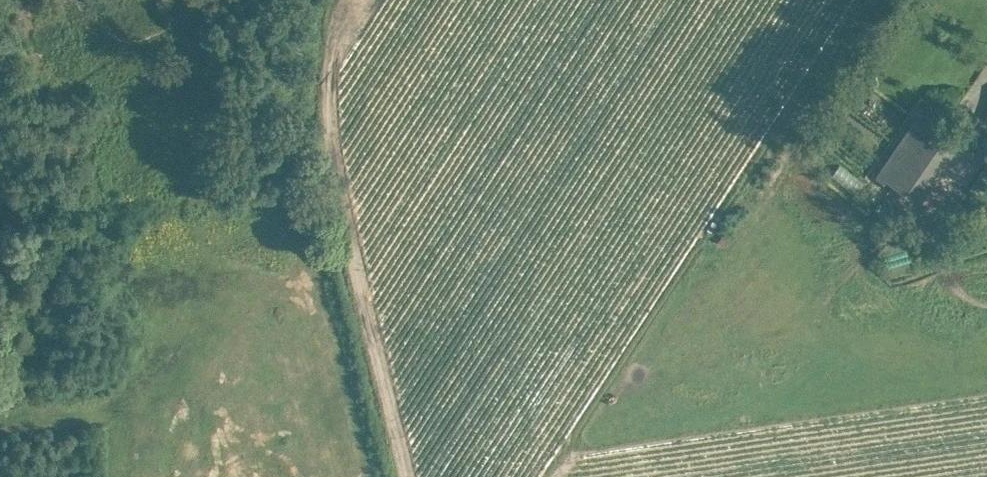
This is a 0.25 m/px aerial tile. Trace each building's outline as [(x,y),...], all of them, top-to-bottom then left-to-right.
[(915,118),(878,172),(919,200),(956,145),(915,118)]
